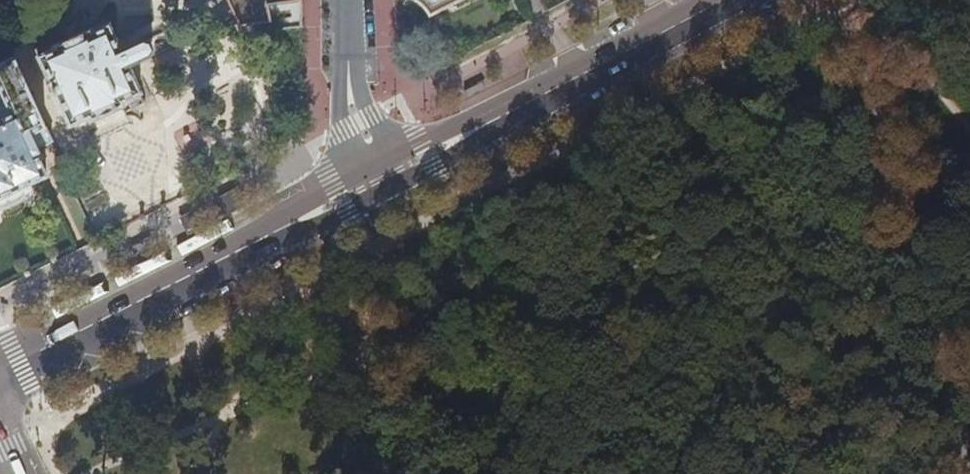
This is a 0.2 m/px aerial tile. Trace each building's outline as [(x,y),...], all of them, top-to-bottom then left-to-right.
[(116,8),(170,0),(115,0),(116,8)] [(418,1),(425,7),(430,15),(459,0),(415,0),(418,1)] [(35,49),(39,57),(55,49),(55,47),(89,31),(90,33),(109,24),(106,16),(35,49)] [(122,102),(141,93),(129,66),(149,57),(142,40),(121,50),(109,24),(90,33),(89,31),(55,47),(55,49),(39,57),(71,125),(89,117),(90,119),(122,104),(122,102)] [(0,65),(0,89),(5,100),(0,103),(0,116),(1,119),(0,119),(0,198),(47,176),(34,148),(28,136),(45,128),(13,59),(0,65)] [(146,104),(141,93),(122,102),(122,104),(90,119),(89,117),(71,125),(75,135),(96,126),(95,124),(123,112),(124,113),(146,104)] [(685,105),(674,111),(680,119),(691,113),(685,105)] [(51,140),(45,128),(28,136),(34,148),(51,140)] [(97,226),(116,217),(109,204),(90,213),(97,226)]
